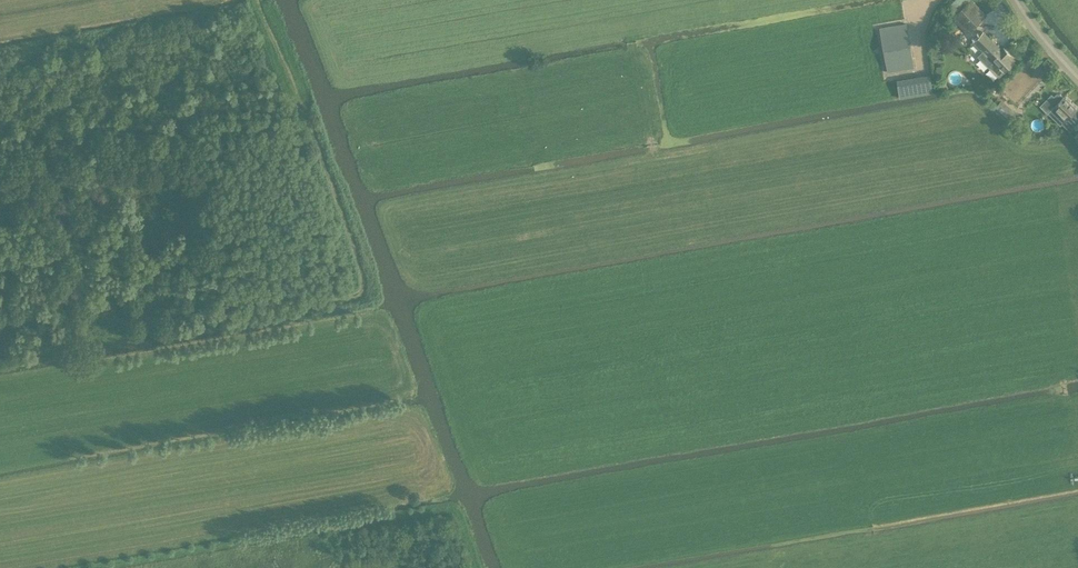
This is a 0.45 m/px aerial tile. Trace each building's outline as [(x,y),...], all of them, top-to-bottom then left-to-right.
[(966,33),(987,15),(974,1),(973,0),(969,0),(951,16),(966,33)] [(887,72),(914,67),(906,23),(880,28),(887,72)] [(983,31),(973,41),(974,41),(977,44),(995,62),(989,68),(998,78),(1004,72),(1014,62),(1009,56),(1011,54),(1004,47),(1001,49),(983,31)] [(930,74),(897,79),(900,98),(933,92),(930,74)] [(944,80),(939,83),(943,90),(948,87),(944,80)] [(1048,112),(1061,125),(1063,122),(1070,130),(1077,122),(1077,117),(1073,112),(1076,109),(1063,96),(1060,94),(1056,94),(1054,97),(1054,101),(1056,103),(1048,112)] [(1000,101),(995,106),(1014,123),(1014,122),(1018,125),(1022,121),(1013,113),(1000,101)]
